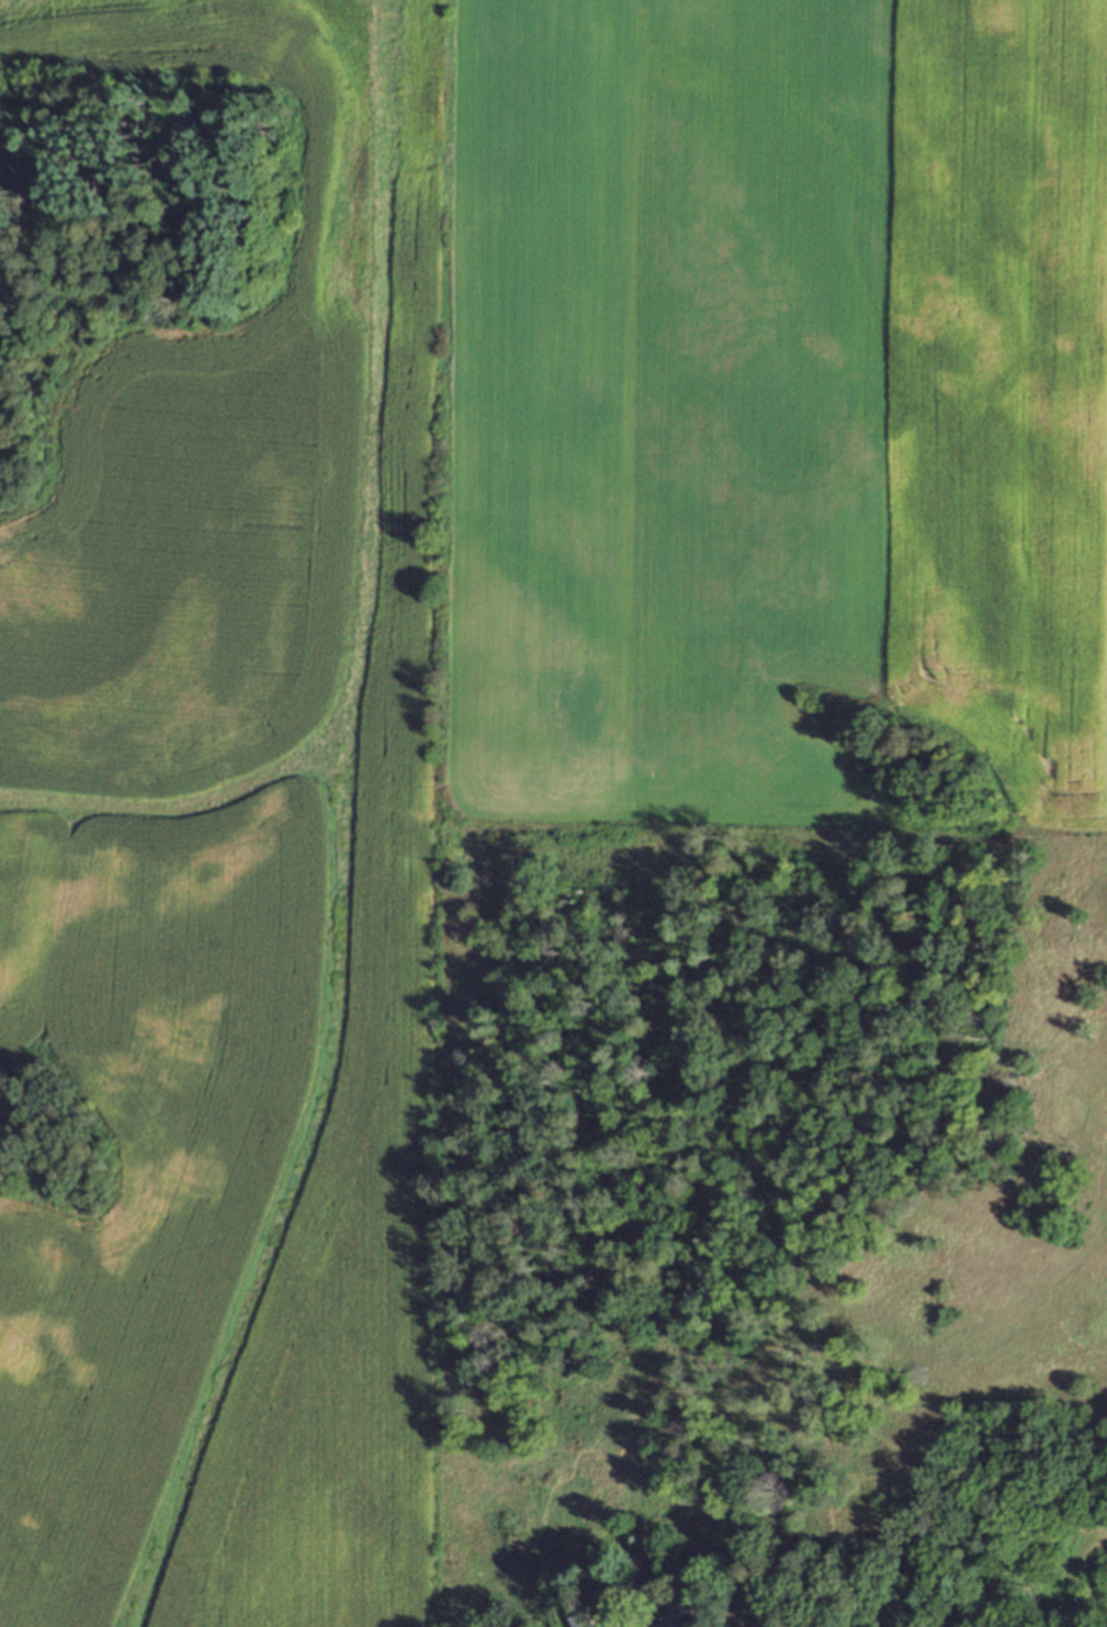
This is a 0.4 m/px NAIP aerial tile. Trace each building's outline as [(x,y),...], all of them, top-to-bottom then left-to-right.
[(584,1613),(568,1621),(571,1626),(588,1626),(590,1626),(584,1613)]
